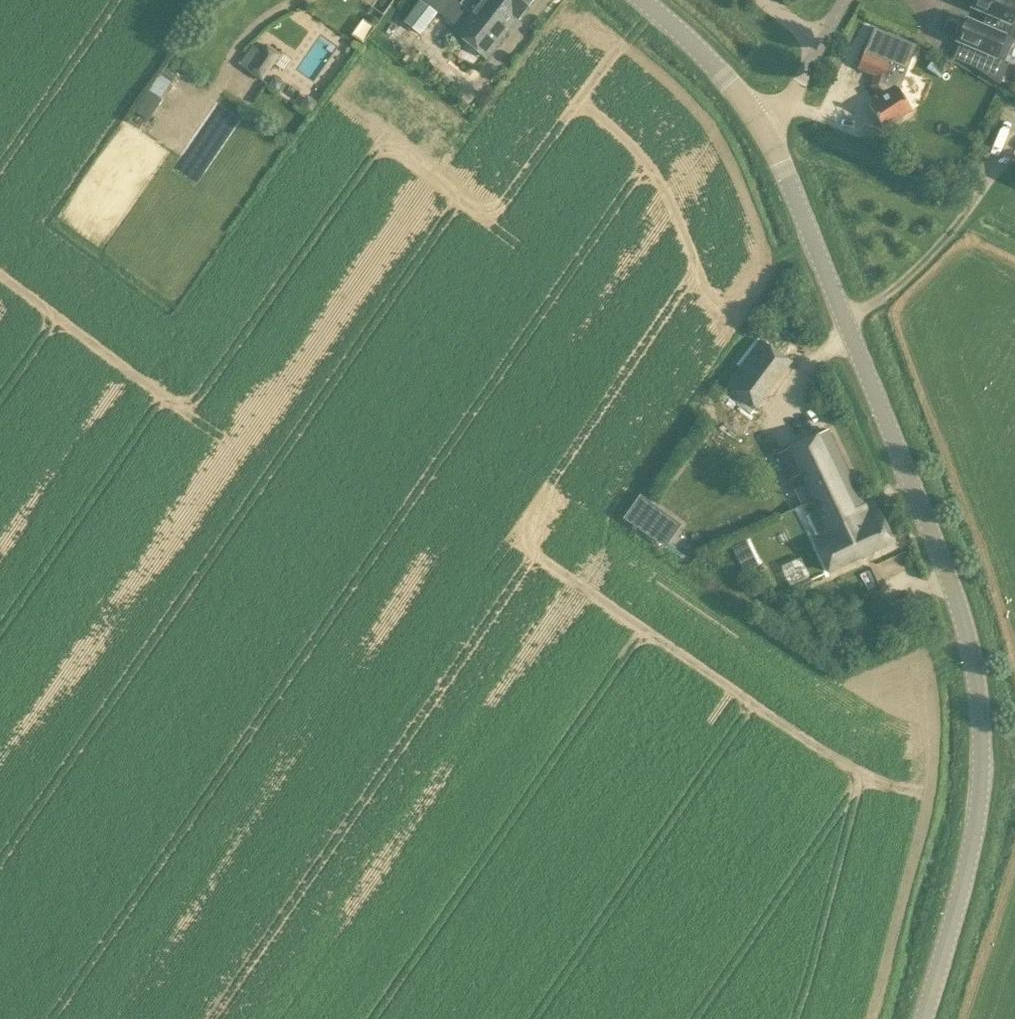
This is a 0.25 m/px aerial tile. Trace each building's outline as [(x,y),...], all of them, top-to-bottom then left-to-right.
[(443,3),(438,0),(418,0),(403,19),(420,32),(443,3)] [(492,16),(489,13),(482,22),(470,13),(455,33),(485,56),(508,27),(510,28),(532,0),(505,0),(492,16)] [(505,0),(481,0),(470,13),(482,22),(489,13),(492,16),(505,0)] [(1005,36),(1014,40),(1014,26),(1014,25),(1014,0),(974,0),(971,8),(997,18),(992,30),(1005,36)] [(1005,36),(992,30),(992,31),(966,19),(957,41),(982,52),(976,67),(999,82),(1007,63),(995,58),(1005,36)] [(912,109),(898,87),(901,85),(916,45),(873,28),(856,69),(874,76),(870,86),(878,99),(869,105),(883,127),(912,109)] [(262,82),(280,53),(265,43),(261,50),(252,45),(239,65),(247,70),(246,71),(262,82)] [(760,340),(727,386),(758,407),(792,362),(760,340)] [(829,573),(894,545),(879,511),(870,515),(833,431),(776,456),(788,480),(798,475),(816,511),(806,516),(817,538),(814,539),(829,573)] [(672,518),(642,496),(640,495),(624,518),(626,520),(655,541),(672,518)] [(741,541),(732,546),(740,561),(749,557),(741,541)]
